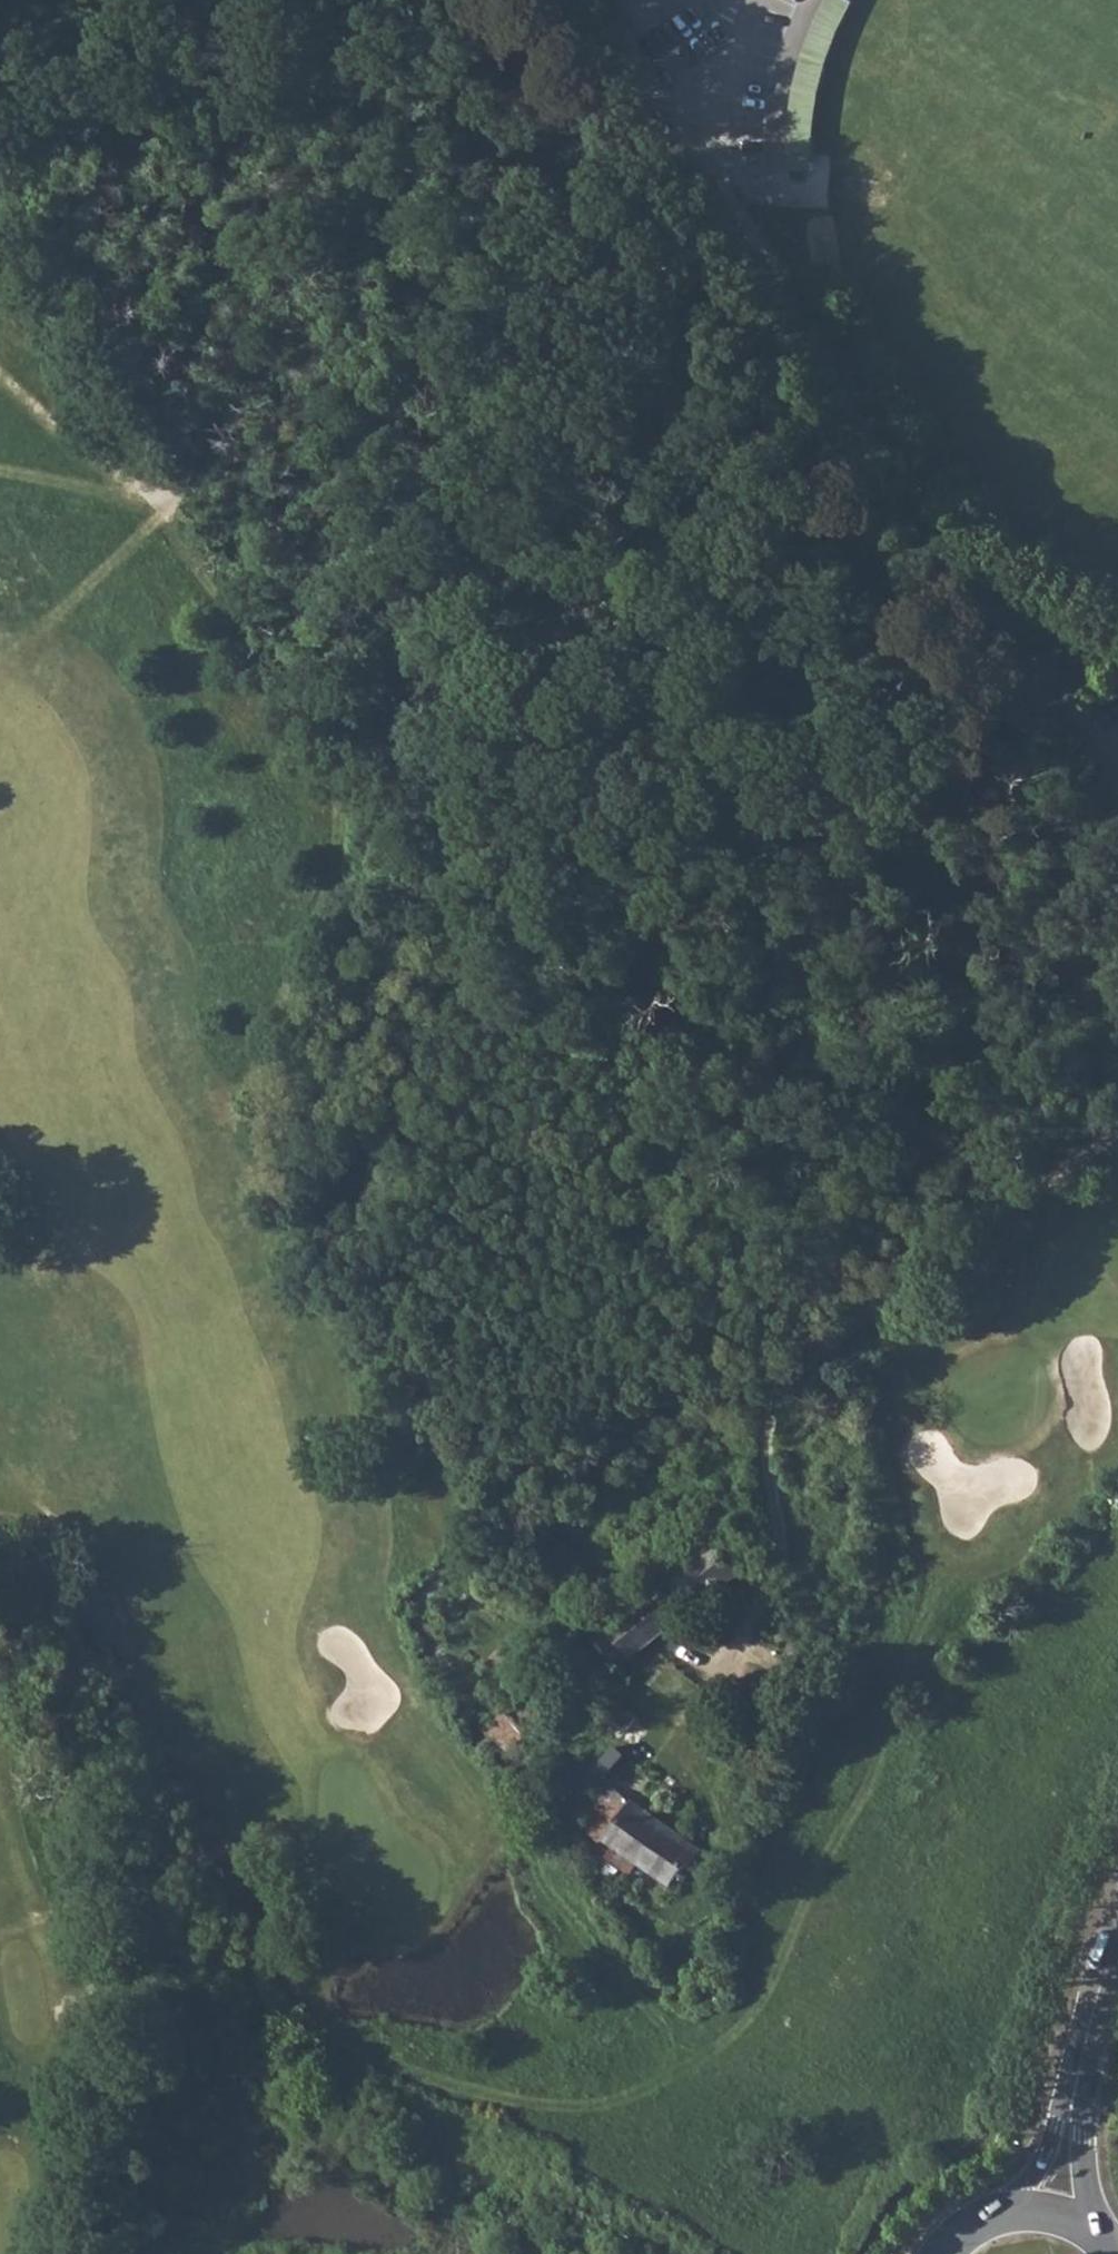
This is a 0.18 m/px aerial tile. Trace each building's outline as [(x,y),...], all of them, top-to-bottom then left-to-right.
[(669,1626),(718,1588),(758,1560),(734,1528),(675,1572),(607,1626),(603,1622),(598,1622),(597,1627),(600,1631),(597,1634),(619,1663),(669,1626)] [(521,1725),(510,1711),(485,1730),(504,1754),(528,1733),(521,1725)] [(597,1827),(592,1834),(601,1840),(604,1836),(619,1846),(612,1857),(635,1873),(643,1862),(673,1885),(702,1848),(611,1781),(597,1802),(604,1809),(594,1824),(597,1827)]
